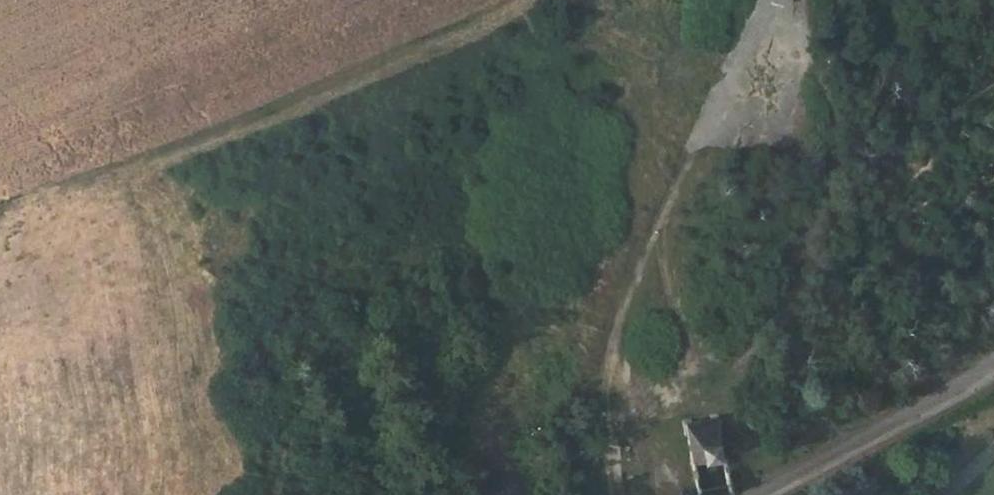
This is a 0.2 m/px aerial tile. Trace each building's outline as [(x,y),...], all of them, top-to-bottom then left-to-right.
[(684,425),(694,494),(713,494),(729,493),(718,420),(684,425)]
